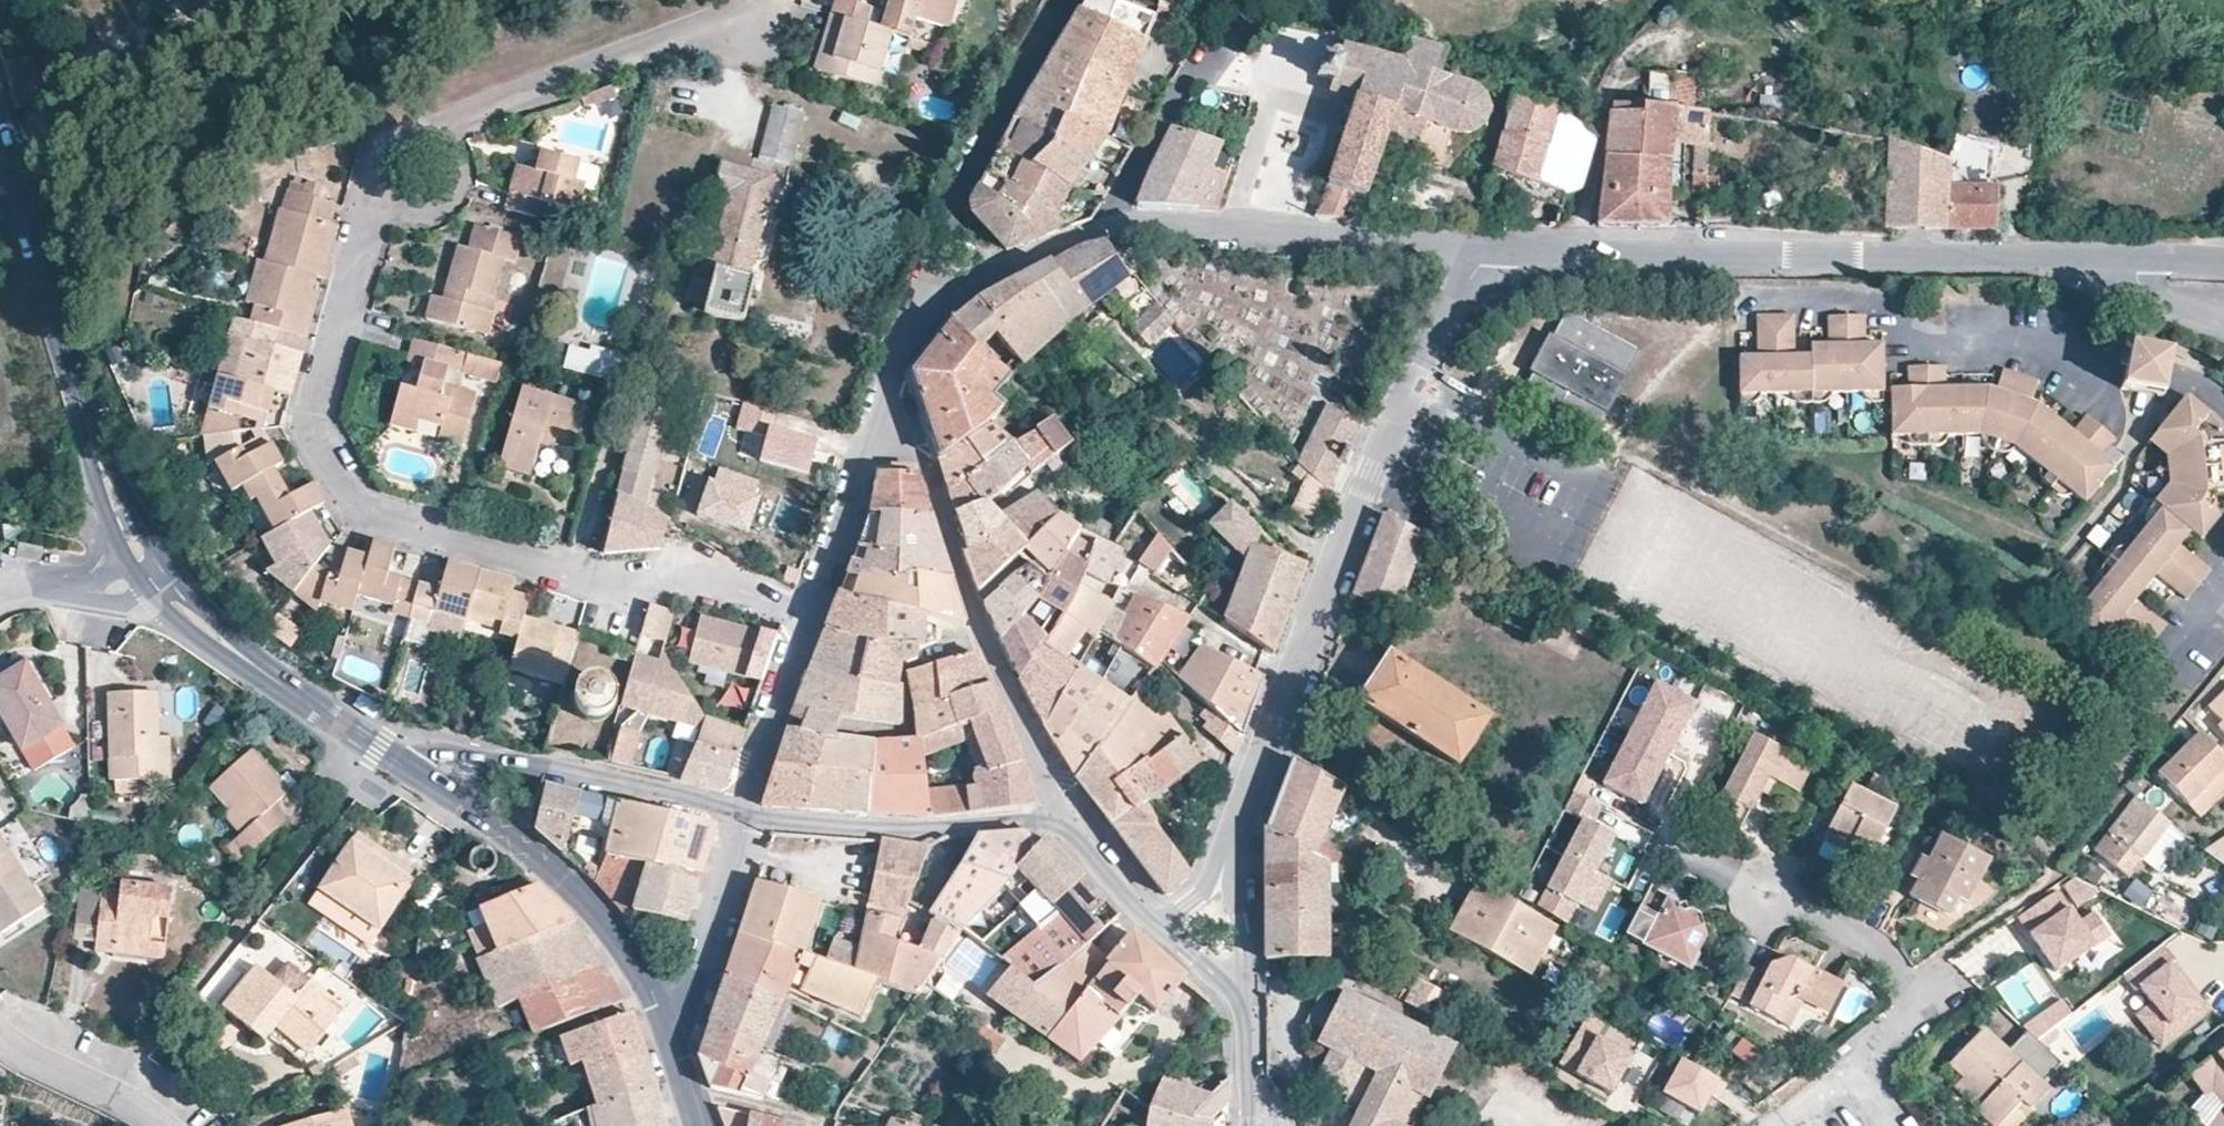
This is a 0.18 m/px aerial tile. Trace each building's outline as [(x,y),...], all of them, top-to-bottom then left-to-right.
[(193,17),(222,0),(183,0),(193,17)] [(954,0),(886,0),(883,11),(845,0),(837,0),(832,16),(892,34),(908,39),(914,19),(948,30),(957,1),(954,0)] [(1173,2),(1167,0),(1160,0),(1158,7),(1170,11),(1173,2)] [(1131,82),(1143,52),(1156,20),(1112,2),(1104,25),(1078,12),(1060,40),(1034,84),(1015,119),(1025,123),(1055,139),(1063,121),(1107,138),(1112,125),(1131,82)] [(892,34),(832,16),(815,70),(875,88),(892,34)] [(1492,112),(1485,97),(1484,95),(1472,86),(1470,84),(1471,82),(1440,73),(1446,51),(1410,40),(1404,61),(1342,44),(1341,51),(1337,49),(1334,49),(1330,52),(1329,54),(1329,57),(1323,56),(1317,77),(1332,81),(1328,94),(1337,97),(1334,105),(1352,111),(1355,101),(1426,124),(1416,151),(1413,159),(1439,168),(1451,136),(1472,137),(1486,127),(1492,112)] [(41,85),(33,55),(3,63),(11,93),(41,85)] [(1673,108),(1673,74),(1650,75),(1650,107),(1666,107),(1673,108)] [(1506,115),(1512,94),(1471,82),(1470,84),(1472,86),(1484,95),(1485,97),(1492,112),(1506,115)] [(47,102),(42,85),(11,93),(16,111),(47,102)] [(585,108),(617,96),(612,85),(580,97),(585,108)] [(1582,190),(1596,140),(1593,136),(1590,132),(1585,130),(1580,126),(1563,116),(1562,115),(1512,94),(1506,115),(1493,168),(1564,196),(1582,190)] [(1367,198),(1387,141),(1416,151),(1426,124),(1355,101),(1352,111),(1315,217),(1341,219),(1349,200),(1357,203),(1361,196),(1367,198)] [(1641,115),(1642,107),(1611,106),(1610,114),(1641,115)] [(791,163),(803,114),(773,107),(762,155),(791,163)] [(1707,149),(1707,115),(1683,112),(1676,111),(1676,108),(1673,108),(1666,107),(1650,107),(1643,107),(1642,107),(1641,115),(1610,114),(1609,114),(1605,155),(1604,157),(1637,160),(1668,167),(1671,145),(1692,147),(1707,149)] [(1051,147),(1055,139),(1025,123),(1015,119),(1014,120),(1000,148),(1032,166),(1051,147)] [(1098,152),(1107,138),(1063,121),(1055,139),(1093,159),(1098,152)] [(1138,142),(1140,140),(1112,125),(1107,138),(1133,151),(1138,142)] [(1212,170),(1222,146),(1172,129),(1171,130),(1161,149),(1150,171),(1136,207),(1197,211),(1202,191),(1212,170)] [(1956,133),(1949,161),(1948,187),(1989,188),(1991,178),(1984,178),(1996,146),(1956,133)] [(1070,190),(1093,159),(1055,139),(1051,147),(1032,166),(1046,173),(1070,190)] [(1996,230),(1997,188),(1989,188),(1948,187),(1949,161),(1888,141),(1884,229),(1996,230)] [(1991,178),(1996,146),(1984,178),(1991,178)] [(1707,149),(1692,147),(1691,176),(1706,176),(1707,172),(1707,149)] [(1070,190),(1046,173),(1032,166),(1000,148),(1000,149),(979,186),(1000,202),(1019,215),(1043,241),(1056,235),(1058,216),(1061,210),(1070,190)] [(528,198),(541,152),(536,150),(531,169),(517,165),(509,193),(528,198)] [(586,185),(575,182),(580,163),(541,152),(528,198),(509,193),(505,209),(537,218),(542,202),(578,212),(586,185)] [(1668,167),(1637,160),(1604,157),(1597,222),(1598,226),(1667,227),(1668,227),(1668,167)] [(703,313),(744,323),(755,281),(748,279),(773,178),(723,167),(717,190),(729,195),(713,262),(698,261),(687,301),(706,305),(703,313)] [(1564,196),(1493,168),(1489,182),(1561,208),(1564,196)] [(1706,194),(1706,176),(1691,176),(1692,194),(1706,194)] [(322,279),(337,225),(331,224),(336,204),(320,200),(323,187),(307,182),(304,186),(291,182),(284,211),(281,210),(266,263),(322,279)] [(1043,241),(1019,215),(1000,202),(979,186),(970,202),(972,214),(1001,246),(1007,253),(1038,242),(1043,241)] [(427,319),(487,336),(493,314),(489,312),(504,259),(515,262),(522,237),(477,225),(471,249),(459,246),(444,299),(433,296),(427,319)] [(1145,290),(1107,243),(1105,241),(1085,244),(1050,262),(1085,311),(1098,300),(1112,317),(1145,290)] [(302,319),(310,290),(318,293),(322,279),(266,263),(258,261),(250,288),(263,291),(258,307),(255,306),(250,322),(280,330),(285,314),(302,319)] [(1085,311),(1050,262),(1047,263),(1048,264),(981,299),(1004,325),(993,334),(1023,367),(1085,311)] [(258,307),(263,291),(250,288),(246,303),(255,306),(258,307)] [(306,337),(318,293),(310,290),(302,319),(285,314),(280,330),(306,337)] [(1004,325),(981,299),(953,321),(979,346),(993,334),(1004,325)] [(1148,347),(1172,324),(1156,305),(1132,328),(1148,347)] [(1566,310),(1550,340),(1558,345),(1573,318),(1575,315),(1566,310)] [(1575,315),(1573,318),(1628,348),(1630,344),(1575,315)] [(273,392),(290,396),(302,352),(276,345),(280,330),(250,322),(234,317),(229,335),(246,339),(235,381),(273,392)] [(1570,403),(1573,415),(1587,423),(1598,403),(1606,408),(1622,379),(1613,375),(1628,348),(1573,318),(1558,345),(1550,340),(1534,369),(1543,373),(1540,380),(1533,393),(1547,400),(1559,397),(1570,403)] [(1883,403),(1882,345),(1868,345),(1865,345),(1864,322),(1828,322),(1828,345),(1823,345),(1810,346),(1811,356),(1798,356),(1793,356),(1793,320),(1775,320),(1756,320),(1757,357),(1752,357),(1738,357),(1739,405),(1750,405),(1755,403),(1759,398),(1759,394),(1791,394),(1792,398),(1794,401),(1797,402),(1799,404),(1811,403),(1825,403),(1829,401),(1831,398),(1832,393),(1863,393),(1865,399),(1867,401),(1871,403),(1883,403)] [(993,398),(1012,377),(979,346),(953,321),(952,321),(912,373),(911,373),(911,374),(911,375),(911,376),(911,377),(939,460),(985,428),(989,424),(1005,408),(993,398)] [(306,337),(280,330),(276,345),(302,352),(306,337)] [(461,450),(477,392),(461,387),(470,354),(414,339),(408,362),(423,366),(417,389),(401,385),(390,425),(415,432),(419,421),(442,427),(437,443),(461,450)] [(569,344),(563,366),(614,381),(622,352),(591,343),(590,350),(569,344)] [(1628,348),(1613,375),(1622,379),(1639,349),(1630,344),(1628,348)] [(2169,362),(2171,354),(2129,347),(2121,389),(2163,396),(2168,367),(2169,362)] [(1534,369),(1522,392),(1531,397),(1533,393),(1540,380),(1543,373),(1534,369)] [(2038,380),(2003,369),(2001,374),(2036,386),(2038,380)] [(2067,429),(2037,405),(2034,403),(2030,402),(2036,386),(2001,374),(1996,391),(1992,389),(1988,388),(1950,388),(1945,388),(1945,372),(1927,372),(1908,372),(1908,389),(1903,389),(1890,389),(1890,436),(1907,436),(1908,441),(1912,445),(1915,446),(1940,446),(1945,443),(1947,439),(1948,436),(1980,436),(1980,442),(1984,447),(2000,453),(2007,453),(2011,451),(2014,448),(2041,469),(2039,473),(2039,476),(2040,480),(2042,482),(2060,497),(2067,498),(2069,497),(2072,494),(2084,504),(2114,467),(2103,458),(2101,456),(2111,444),(2082,420),(2072,433),(2067,429)] [(267,414),(273,392),(235,381),(219,377),(202,437),(205,437),(239,433),(237,417),(240,406),(267,414)] [(499,467),(532,476),(541,444),(552,447),(556,438),(576,444),(587,407),(522,388),(499,467)] [(624,469),(655,478),(677,397),(646,390),(624,469)] [(1533,393),(1531,397),(1545,404),(1547,400),(1533,393)] [(2179,546),(2181,543),(2190,532),(2201,541),(2219,518),(2210,511),(2200,502),(2201,502),(2202,500),(2203,499),(2203,497),(2203,496),(2204,494),(2204,492),(2205,490),(2205,488),(2205,486),(2217,485),(2223,484),(2223,446),(2213,447),(2200,448),(2200,446),(2200,445),(2200,443),(2199,442),(2198,440),(2198,439),(2197,438),(2196,436),(2195,435),(2193,434),(2201,424),(2209,415),(2186,395),(2155,433),(2176,450),(2177,469),(2179,487),(2161,509),(2153,502),(2145,513),(2144,518),(2146,522),(2148,524),(2128,548),(2124,546),(2117,547),(2101,566),(2099,572),(2103,580),(2083,604),(2078,601),(2073,602),(2070,604),(2063,613),(2100,643),(2108,633),(2111,629),(2138,651),(2161,623),(2134,601),(2137,598),(2153,578),(2156,574),(2183,596),(2206,568),(2179,546)] [(1570,403),(1559,397),(1547,400),(1573,415),(1570,403)] [(1573,415),(1547,400),(1545,404),(1571,419),(1573,415)] [(1346,448),(1359,423),(1338,412),(1339,409),(1324,401),(1302,443),(1306,445),(1296,463),(1325,491),(1340,460),(1347,463),(1353,452),(1346,448)] [(762,408),(742,403),(736,429),(755,434),(762,408)] [(1587,423),(1585,426),(1594,431),(1606,408),(1598,403),(1587,423)] [(263,430),(267,414),(240,406),(237,417),(256,423),(254,431),(263,430)] [(1585,426),(1587,423),(1573,415),(1571,419),(1585,426)] [(2082,420),(2111,444),(2115,439),(2086,416),(2082,420)] [(1076,448),(1052,418),(1035,429),(1035,430),(1036,430),(1055,455),(1058,459),(1058,460),(1058,461),(1076,448)] [(984,466),(1010,443),(989,424),(985,428),(939,460),(949,492),(965,482),(984,466)] [(2212,440),(2210,435),(2209,433),(2201,424),(2193,434),(2195,435),(2196,436),(2197,438),(2198,439),(2198,440),(2199,442),(2200,443),(2200,445),(2200,446),(2200,448),(2213,447),(2212,440)] [(769,427),(759,460),(807,475),(817,442),(769,427)] [(247,458),(271,444),(263,430),(254,431),(258,438),(241,447),(247,458)] [(1055,455),(1036,430),(1035,430),(1012,445),(1029,467),(1026,470),(1030,475),(1043,464),(1048,470),(1057,464),(1055,462),(1058,460),(1058,459),(1055,455)] [(273,470),(282,465),(271,444),(247,458),(241,447),(239,433),(205,437),(208,466),(215,462),(233,493),(243,487),(273,470)] [(2177,469),(2176,450),(2155,433),(2148,441),(2166,456),(2163,458),(2160,462),(2158,467),(2158,471),(2177,469)] [(1026,470),(1029,467),(1012,445),(1010,443),(984,466),(965,482),(981,504),(984,503),(986,505),(1000,492),(1026,470)] [(893,467),(892,474),(916,476),(916,468),(893,467)] [(712,477),(697,519),(754,539),(768,499),(758,496),(763,482),(723,468),(719,480),(712,477)] [(2179,487),(2177,469),(2158,471),(2158,474),(2163,482),(2167,484),(2153,502),(2161,509),(2179,487)] [(324,505),(313,484),(289,498),(273,470),(243,487),(252,502),(258,499),(276,532),(310,513),(324,505)] [(1005,498),(1030,475),(1026,470),(1000,492),(1005,498)] [(931,518),(917,476),(916,476),(892,474),(878,473),(870,510),(931,518)] [(986,505),(984,503),(981,504),(965,482),(949,492),(956,512),(968,553),(988,541),(1005,525),(998,517),(986,505)] [(2213,507),(2216,497),(2217,494),(2217,485),(2205,486),(2205,488),(2205,490),(2204,492),(2204,494),(2203,496),(2203,497),(2203,499),(2202,500),(2201,502),(2200,502),(2210,511),(2213,507)] [(663,517),(671,501),(647,490),(640,503),(649,507),(648,510),(663,517)] [(640,503),(616,491),(602,555),(659,548),(669,520),(663,517),(648,510),(649,507),(640,503)] [(1058,516),(1037,493),(998,517),(1005,525),(1026,546),(1026,547),(1059,517),(1058,516)] [(1273,654),(1306,566),(1256,547),(1260,536),(1230,503),(1208,524),(1245,561),(1223,620),(1273,654)] [(952,582),(931,518),(870,510),(858,546),(899,554),(897,579),(903,580),(904,574),(952,582)] [(1156,574),(1172,549),(1137,510),(1121,534),(1112,546),(1122,551),(1121,554),(1156,574)] [(1081,521),(1067,512),(1063,519),(1076,529),(1081,521)] [(315,565),(329,548),(310,513),(276,532),(263,540),(277,566),(268,572),(293,593),(315,565)] [(1395,613),(1423,535),(1382,514),(1352,597),(1395,613)] [(1027,548),(1024,551),(1036,563),(1032,566),(1049,582),(1080,531),(1079,531),(1076,529),(1063,519),(1059,517),(1026,547),(1027,548)] [(1121,534),(1092,518),(1084,533),(1099,540),(1112,546),(1121,534)] [(1024,551),(1027,548),(1026,547),(1026,546),(1005,525),(988,541),(968,553),(963,554),(978,594),(1018,557),(1022,553),(1024,551)] [(1084,577),(1099,540),(1084,533),(1080,531),(1049,582),(1038,600),(1001,641),(1021,678),(1042,645),(1065,617),(1076,596),(1080,587),(1084,577)] [(1121,554),(1122,551),(1112,546),(1099,540),(1084,577),(1106,587),(1121,554)] [(409,617),(418,585),(387,576),(395,548),(372,542),(368,558),(357,595),(394,605),(392,613),(409,617)] [(1465,556),(1469,548),(1458,543),(1454,550),(1465,556)] [(897,579),(899,554),(858,546),(846,576),(858,580),(861,572),(897,579)] [(1210,591),(1172,549),(1156,574),(1153,577),(1199,606),(1210,591)] [(1036,563),(1024,551),(1022,553),(1018,557),(1029,567),(1032,566),(1036,563)] [(357,595),(368,558),(346,552),(339,577),(328,574),(315,565),(293,593),(317,612),(320,603),(353,612),(357,595)] [(467,613),(479,572),(447,563),(439,591),(418,585),(409,617),(402,642),(423,648),(428,629),(433,612),(465,621),(467,613)] [(1049,582),(1032,566),(1029,567),(1015,577),(984,605),(1001,641),(1038,600),(1049,582)] [(2187,600),(2210,571),(2206,568),(2183,596),(2187,600)] [(523,618),(529,599),(512,594),(516,582),(479,572),(467,613),(503,623),(500,633),(518,639),(523,618)] [(966,625),(952,582),(904,574),(903,580),(897,579),(861,572),(858,580),(846,576),(840,593),(857,600),(886,605),(886,608),(937,620),(964,626),(966,625)] [(1100,633),(1114,605),(1080,587),(1076,596),(1065,617),(1042,645),(1021,678),(1020,679),(1046,725),(1079,668),(1065,661),(1086,632),(1097,639),(1100,633)] [(1189,621),(1191,619),(1121,590),(1114,605),(1100,633),(1121,648),(1154,671),(1160,663),(1172,673),(1187,653),(1185,643),(1177,638),(1189,621)] [(886,605),(857,600),(840,593),(825,630),(837,634),(866,641),(884,645),(886,608),(886,605)] [(665,644),(674,613),(650,606),(641,637),(665,644)] [(886,608),(884,645),(918,647),(918,648),(924,649),(924,648),(935,643),(937,620),(886,608)] [(460,639),(465,621),(433,612),(428,629),(460,639)] [(301,633),(276,615),(264,630),(289,648),(301,633)] [(765,677),(779,638),(699,616),(688,657),(763,677),(765,677)] [(567,668),(577,633),(523,618),(518,639),(509,670),(545,680),(550,663),(567,668)] [(1185,643),(1197,627),(1189,621),(1177,638),(1185,643)] [(2143,655),(2166,626),(2161,623),(2138,651),(2143,655)] [(856,683),(866,641),(837,634),(825,630),(791,714),(806,722),(801,732),(823,735),(835,737),(838,719),(899,726),(900,687),(896,686),(895,690),(856,683)] [(896,686),(900,660),(906,663),(917,661),(918,648),(918,647),(884,645),(866,641),(856,683),(895,690),(896,686)] [(633,664),(637,650),(613,643),(609,657),(633,664)] [(1242,736),(1264,678),(1202,647),(1179,679),(1242,736)] [(1097,752),(1145,686),(1154,671),(1121,648),(1101,683),(1058,746),(1077,780),(1097,752)] [(656,674),(671,666),(662,652),(656,674)] [(1002,715),(976,653),(908,673),(915,709),(918,740),(918,743),(921,741),(956,728),(971,724),(1002,715)] [(1489,719),(1390,654),(1359,701),(1458,766),(1489,719)] [(33,769),(72,747),(62,729),(63,729),(25,663),(0,678),(0,714),(33,769)] [(706,721),(671,666),(656,674),(632,667),(621,706),(650,712),(704,726),(706,721)] [(1101,683),(1079,668),(1046,725),(1058,746),(1101,683)] [(615,706),(616,700),(614,694),(611,688),(606,684),(601,681),(594,680),(588,681),(582,684),(577,688),(574,694),(573,700),(573,706),(575,712),(579,717),(585,721),(591,723),(597,723),(603,721),(609,717),(613,712),(615,706)] [(1669,753),(1694,704),(1655,684),(1630,733),(1669,753)] [(1200,761),(1145,686),(1097,752),(1118,780),(1125,775),(1145,802),(1200,761)] [(110,781),(170,779),(170,736),(158,736),(157,692),(108,694),(110,781)] [(2208,708),(2223,722),(2217,727),(2223,734),(2223,693),(2208,708)] [(1242,736),(1208,705),(1196,719),(1236,754),(1242,736)] [(638,733),(650,712),(621,706),(615,726),(618,728),(638,733)] [(1023,766),(1002,715),(971,724),(986,766),(975,770),(974,772),(973,773),(972,775),(971,777),(971,779),(972,781),(973,783),(974,785),(976,787),(966,788),(970,814),(1038,808),(1023,766)] [(725,790),(744,737),(745,734),(706,721),(704,726),(697,747),(695,747),(680,783),(721,793),(725,790)] [(631,772),(642,734),(638,733),(618,728),(607,767),(631,772)] [(808,810),(823,735),(801,732),(785,731),(760,806),(808,810)] [(1642,805),(1669,753),(1630,733),(1603,784),(1642,805)] [(2200,734),(2157,775),(2188,806),(2216,779),(2223,787),(2223,758),(2200,734)] [(867,813),(872,743),(835,738),(835,737),(823,735),(808,810),(867,813)] [(1796,793),(1811,765),(1754,736),(1711,817),(1739,832),(1760,790),(1767,777),(1796,793)] [(921,741),(918,743),(918,740),(872,743),(867,813),(929,818),(927,792),(921,741)] [(235,841),(248,856),(289,818),(277,804),(290,792),(279,780),(253,752),(211,790),(246,830),(235,841)] [(1174,849),(1145,802),(1125,775),(1118,780),(1097,752),(1077,780),(1165,895),(1191,875),(1172,850),(1174,849)] [(1319,845),(1344,788),(1292,759),(1266,829),(1327,862),(1327,867),(1354,882),(1355,879),(1359,873),(1353,870),(1355,866),(1319,845)] [(298,784),(288,772),(279,780),(290,792),(298,784)] [(1796,793),(1767,777),(1760,790),(1790,805),(1796,793)] [(2216,779),(2188,806),(2200,819),(2223,794),(2223,787),(2216,779)] [(653,867),(666,814),(545,786),(534,828),(563,853),(574,815),(600,822),(611,833),(606,856),(653,867)] [(1870,861),(1896,811),(1850,786),(1822,840),(1845,852),(1846,849),(1870,861)] [(2169,826),(2170,825),(2134,797),(2122,787),(2104,809),(2118,820),(2094,852),(2128,878),(2169,826)] [(927,792),(929,818),(970,814),(966,788),(927,792)] [(1600,807),(1573,793),(1564,811),(1582,820),(1564,855),(1595,872),(1614,836),(1591,824),(1600,807)] [(700,877),(716,826),(666,814),(653,867),(700,877)] [(1626,821),(1619,835),(1637,844),(1644,831),(1626,821)] [(2153,868),(2179,834),(2169,826),(2143,860),(2153,868)] [(1327,867),(1327,862),(1266,829),(1266,916),(1327,913),(1327,867)] [(414,870),(358,832),(353,839),(409,877),(414,870)] [(982,913),(1021,870),(1018,866),(1037,845),(1023,832),(977,835),(927,915),(933,918),(932,921),(960,935),(963,932),(964,933),(982,913)] [(1966,904),(1990,859),(1942,834),(1928,860),(1917,881),(1909,897),(1949,917),(1958,900),(1966,904)] [(0,835),(0,931),(2,934),(47,906),(0,835)] [(1082,879),(1044,837),(1037,845),(1018,866),(1021,870),(1039,888),(1018,907),(1038,930),(1058,914),(1082,879)] [(2223,864),(2223,837),(2205,848),(2216,868),(2223,864)] [(319,889),(382,931),(415,881),(409,877),(353,839),(319,889)] [(902,921),(929,848),(882,840),(866,911),(902,921)] [(496,863),(496,858),(493,854),(489,850),(484,849),(479,849),(475,851),(471,855),(469,859),(469,864),(470,869),(473,873),(478,876),(483,876),(488,875),(492,872),(495,868),(496,863)] [(1595,872),(1564,855),(1537,907),(1566,924),(1577,904),(1593,913),(1610,879),(1595,872)] [(700,877),(653,867),(606,856),(595,881),(604,891),(619,908),(631,923),(635,912),(685,924),(700,877)] [(1917,881),(1928,860),(1922,856),(1910,877),(1917,881)] [(1118,918),(1082,879),(1058,914),(1086,946),(1088,945),(1118,918)] [(2100,893),(2076,880),(2067,887),(2081,906),(2100,893)] [(95,952),(164,960),(172,886),(120,881),(119,895),(104,893),(105,888),(79,885),(73,941),(88,942),(90,917),(98,919),(95,952)] [(2142,910),(2153,894),(2133,881),(2122,897),(2142,910)] [(804,954),(822,899),(758,882),(740,935),(803,957),(804,954)] [(1528,975),(1555,926),(1477,884),(1450,932),(1528,975)] [(576,924),(535,886),(481,907),(488,925),(468,933),(479,962),(576,924)] [(1695,943),(1703,927),(1700,916),(1688,910),(1683,912),(1678,910),(1677,904),(1669,900),(1671,897),(1650,886),(1625,935),(1690,969),(1698,954),(1695,943)] [(382,931),(319,889),(310,902),(372,945),(382,931)] [(2059,892),(2020,919),(2059,975),(2112,938),(2096,915),(2082,925),(2059,892)] [(919,994),(960,935),(932,921),(919,950),(895,941),(902,921),(866,911),(859,947),(853,971),(879,980),(919,994)] [(982,945),(1000,928),(982,913),(964,933),(982,945)] [(1327,961),(1327,913),(1266,916),(1266,960),(1327,961)] [(1184,979),(1133,934),(1109,962),(1088,945),(1086,946),(1058,914),(1038,930),(1001,960),(1010,967),(1032,989),(1057,969),(1117,1019),(1138,996),(1156,1012),(1184,979)] [(604,969),(576,924),(479,962),(498,1008),(520,1000),(604,969)] [(825,962),(804,954),(803,957),(740,935),(727,975),(783,1000),(797,967),(808,971),(799,991),(862,1018),(879,980),(853,971),(825,962)] [(853,971),(859,947),(833,938),(825,962),(853,971)] [(2175,961),(2163,946),(2125,975),(2138,991),(2142,988),(2154,1003),(2137,1016),(2154,1038),(2169,1027),(2176,1036),(2206,1013),(2170,966),(2175,961)] [(1844,985),(1791,958),(1771,965),(1749,1007),(1776,1021),(1790,994),(1803,1000),(1829,1014),(1844,985)] [(278,1028),(309,1053),(342,1012),(309,985),(312,981),(290,963),(276,980),(256,965),(222,1007),(266,1043),(270,1038),(278,1028)] [(1117,1019),(1057,969),(1032,989),(1010,967),(987,994),(1079,1060),(1117,1019)] [(625,1001),(604,969),(520,1000),(533,1035),(625,1001)] [(762,1046),(783,1000),(727,975),(711,1024),(762,1046)] [(1432,1020),(1447,994),(1416,977),(1401,1004),(1432,1020)] [(1455,1047),(1342,991),(1337,1002),(1329,1017),(1322,1032),(1316,1043),(1331,1051),(1316,1080),(1348,1096),(1363,1067),(1377,1073),(1351,1125),(1412,1125),(1426,1098),(1429,1099),(1455,1047)] [(1329,1017),(1337,1002),(1322,994),(1307,1024),(1322,1032),(1329,1017)] [(1789,1028),(1803,1000),(1790,994),(1776,1021),(1789,1028)] [(2067,997),(2042,1015),(2053,1029),(2077,1011),(2067,997)] [(656,1087),(632,1013),(560,1038),(571,1067),(583,1063),(597,1106),(656,1087)] [(2042,1015),(2024,1029),(2037,1041),(2053,1029),(2042,1015)] [(762,1101),(769,1085),(748,1076),(753,1065),(762,1046),(711,1024),(700,1057),(711,1089),(762,1101)] [(1760,1050),(1731,1025),(1718,1040),(1746,1065),(1760,1050)] [(1581,1027),(1559,1064),(1613,1093),(1633,1056),(1581,1027)] [(2154,1038),(2161,1047),(2176,1036),(2169,1027),(2154,1038)] [(309,1053),(278,1028),(270,1038),(301,1064),(309,1053)] [(2048,1091),(2039,1083),(2004,1050),(1982,1029),(1950,1064),(1964,1076),(1987,1098),(1976,1110),(1994,1125),(1999,1125),(2021,1103),(2030,1111),(2048,1091)] [(2037,1041),(2024,1029),(2004,1050),(2039,1083),(2059,1062),(2037,1041)] [(2188,1078),(2204,1098),(2212,1092),(2223,1106),(2223,1049),(2188,1078)] [(339,1077),(361,1064),(355,1054),(333,1067),(339,1077)] [(1719,1101),(1728,1085),(1682,1060),(1664,1094),(1702,1115),(1712,1097),(1719,1101)] [(769,1085),(774,1074),(753,1065),(748,1076),(769,1085)] [(1987,1098),(1964,1076),(1953,1088),(1976,1110),(1987,1098)] [(1212,1120),(1228,1103),(1228,1079),(1210,1097),(1160,1081),(1149,1108),(1193,1121),(1195,1118),(1212,1122),(1212,1120)] [(656,1087),(569,1116),(572,1125),(666,1125),(656,1087)] [(2030,1111),(2021,1103),(1999,1125),(2016,1125),(2030,1111)] [(719,1107),(726,1125),(792,1125),(719,1107)] [(348,1108),(287,1125),(354,1125),(348,1108)] [(1212,1122),(1195,1118),(1193,1121),(1149,1108),(1146,1125),(1212,1125),(1212,1122)]
